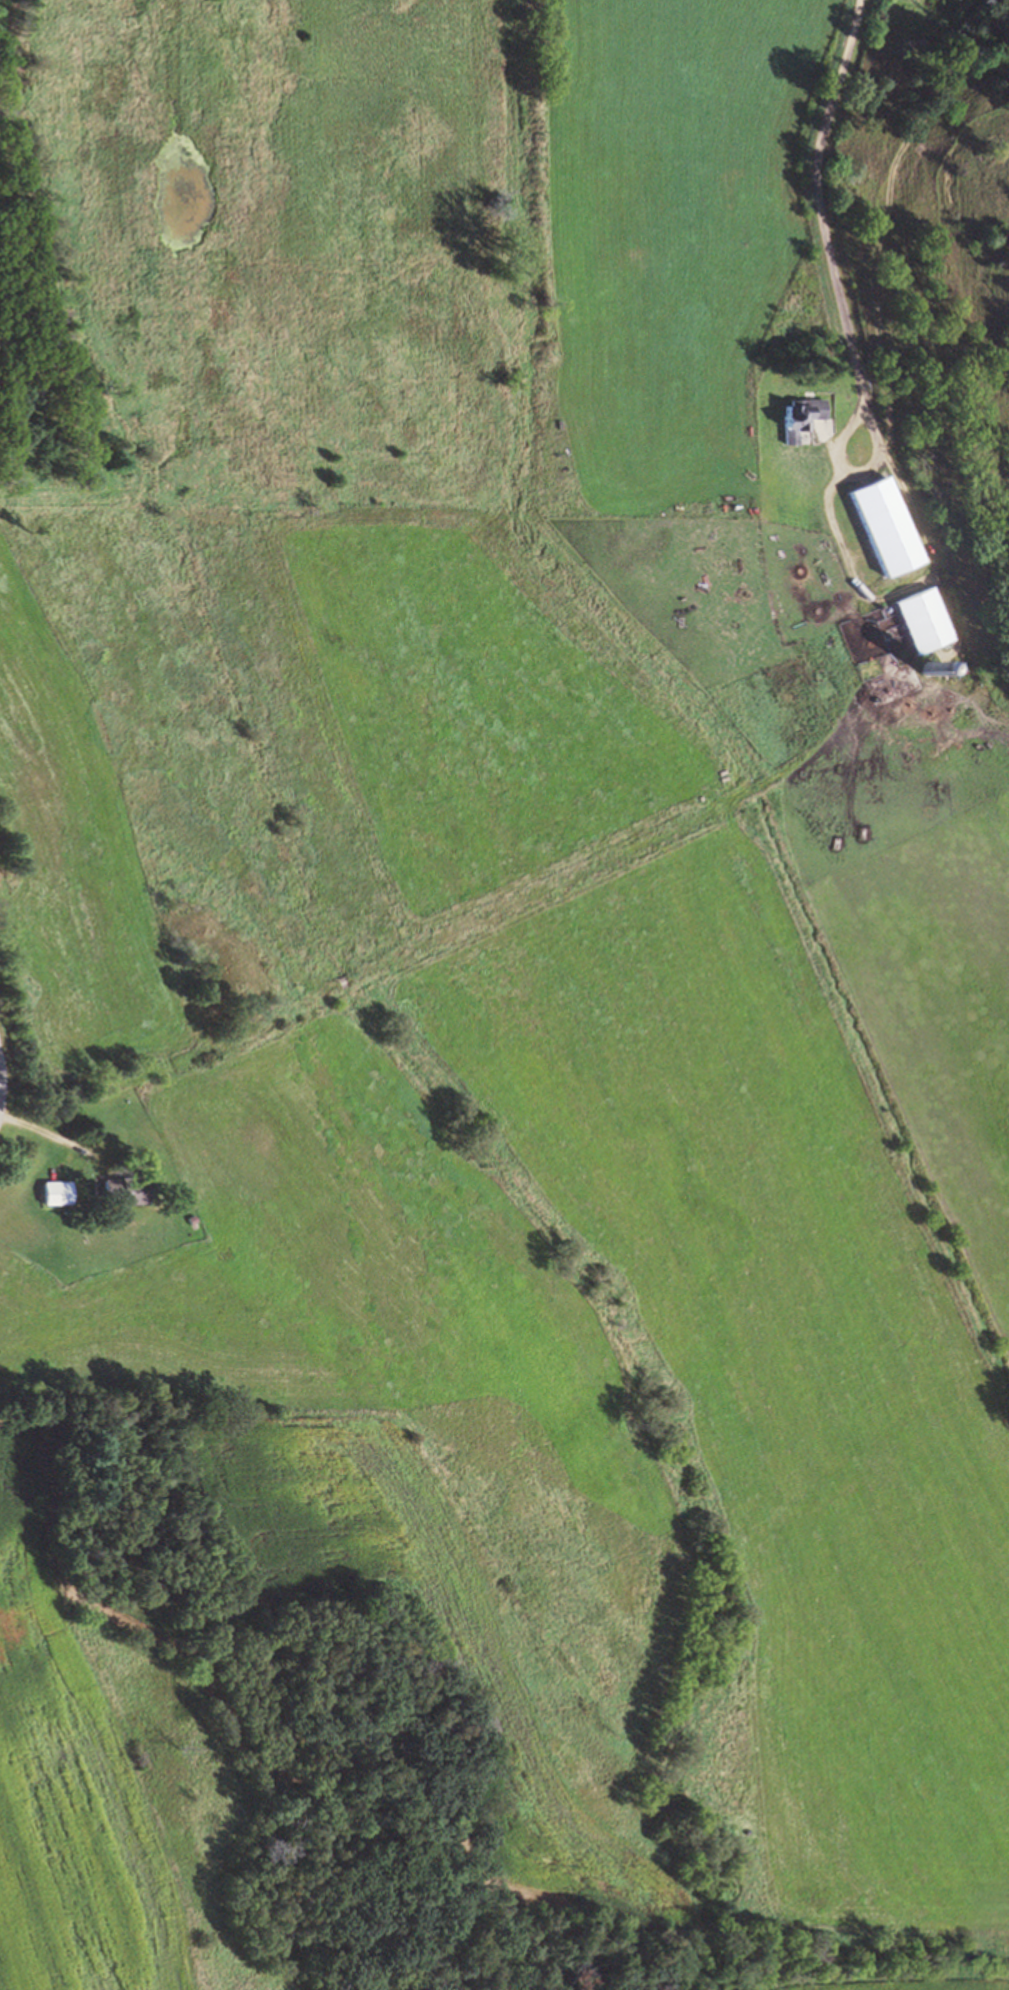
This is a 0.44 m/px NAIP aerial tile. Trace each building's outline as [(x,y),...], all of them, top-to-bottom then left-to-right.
[(805,437),(797,437),(797,439),(797,447),(796,447),(783,447),(783,446),(782,406),(795,406),(795,401),(826,401),(826,421),(810,421),(810,424),(810,431),(809,431),(805,431),(805,437)] [(919,561),(879,577),(846,494),(886,478),(919,561)] [(916,655),(955,640),(935,586),(895,601),(916,655)] [(93,1174),(144,1174),(144,1202),(93,1203),(93,1174)] [(38,1178),(67,1177),(67,1203),(39,1204),(38,1178)]
